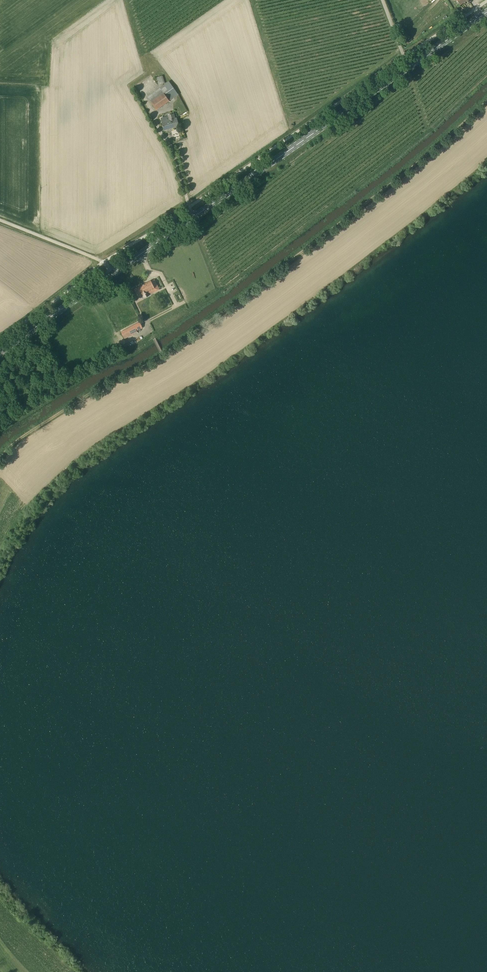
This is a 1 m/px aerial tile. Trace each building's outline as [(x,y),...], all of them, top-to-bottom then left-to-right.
[(159,85),(165,83),(163,75),(156,77),(159,85)] [(165,94),(164,93),(151,102),(156,110),(173,98),(168,91),(165,94)] [(175,118),(174,114),(168,115),(168,116),(161,119),(162,122),(164,130),(179,126),(177,118),(175,118)] [(151,281),(134,289),(138,296),(146,292),(148,295),(158,289),(154,280),(151,282),(151,281)] [(129,327),(132,334),(138,332),(137,330),(142,328),(139,322),(129,327)]
